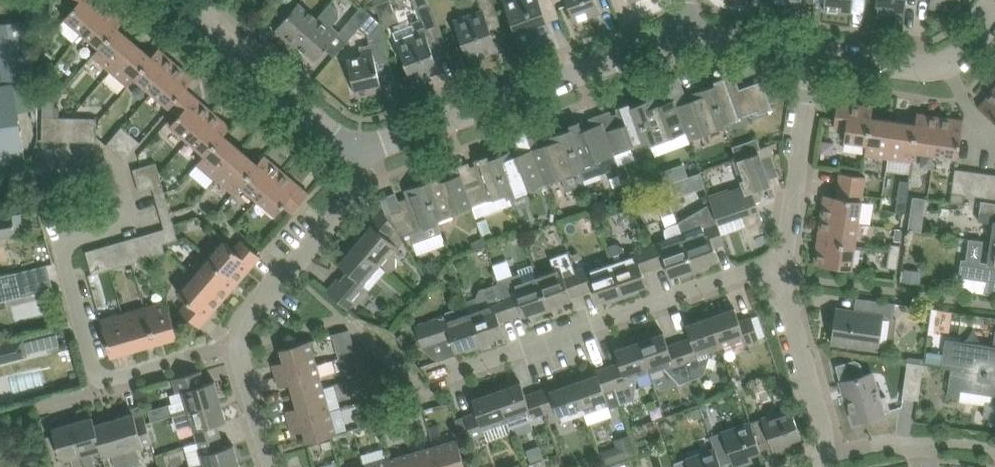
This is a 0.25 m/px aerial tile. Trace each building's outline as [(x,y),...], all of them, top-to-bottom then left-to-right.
[(48,22),(54,0),(43,0),(38,19),(48,22)] [(63,0),(73,8),(64,18),(82,33),(107,3),(103,0),(64,0),(63,0)] [(396,39),(412,81),(440,70),(430,43),(444,37),(430,0),(413,0),(419,18),(411,21),(412,24),(413,23),(416,32),(396,39)] [(463,41),(469,59),(498,49),(487,22),(499,17),(492,0),(478,0),(482,9),(455,19),(463,41)] [(513,25),(520,44),(533,39),(532,36),(550,30),(545,16),(558,11),(554,0),(511,0),(505,2),(513,25)] [(568,3),(575,21),(601,11),(597,0),(567,0),(568,3)] [(824,9),(852,11),(853,0),(825,0),(824,9)] [(875,11),(905,14),(907,0),(876,0),(875,11)] [(930,6),(960,9),(961,0),(931,0),(930,6)] [(317,18),(298,2),(274,30),(294,46),(317,18)] [(317,18),(294,46),(294,47),(297,44),(315,60),(339,32),(332,25),(339,18),(339,9),(331,2),(320,15),(317,18)] [(125,19),(107,3),(82,33),(99,47),(118,27),(125,19)] [(362,5),(346,24),(355,32),(371,13),(362,5)] [(0,23),(0,62),(3,83),(36,79),(27,21),(0,23)] [(359,46),(362,56),(347,59),(356,95),(382,89),(376,62),(389,59),(380,21),(368,35),(370,44),(359,46)] [(135,41),(118,27),(99,47),(92,56),(110,71),(135,41)] [(152,55),(135,41),(110,71),(128,86),(135,78),(152,55)] [(159,47),(152,55),(135,78),(152,92),(177,63),(159,47)] [(177,63),(152,92),(169,107),(194,78),(177,63)] [(716,84),(710,86),(725,126),(726,126),(725,122),(757,110),(758,114),(773,108),(762,80),(740,88),(737,80),(730,83),(727,75),(714,80),(716,84)] [(25,160),(13,83),(0,85),(0,164),(25,160)] [(686,94),(675,99),(686,131),(689,139),(725,126),(710,86),(692,92),(693,97),(688,99),(686,94)] [(993,88),(978,107),(994,120),(994,90),(993,88)] [(195,95),(178,115),(170,125),(188,140),(213,111),(195,95)] [(655,97),(636,104),(649,141),(650,145),(686,131),(675,99),(664,102),(664,101),(657,104),(655,97)] [(54,141),(54,117),(53,117),(54,100),(43,99),(42,116),(42,140),(54,141)] [(844,140),(857,142),(863,104),(838,101),(834,126),(846,128),(844,140)] [(617,129),(607,133),(618,165),(635,159),(631,148),(649,141),(636,104),(631,106),(630,102),(617,107),(619,115),(613,117),(617,129)] [(863,104),(857,142),(867,144),(865,154),(881,157),(886,118),(872,116),(873,106),(863,104)] [(188,140),(205,154),(205,155),(223,134),(224,134),(231,126),(213,111),(188,140)] [(912,122),(906,160),(911,161),(913,150),(933,153),(938,115),(917,112),(916,123),(912,122)] [(938,115),(933,153),(958,157),(964,119),(938,115)] [(54,117),(54,141),(66,141),(66,117),(54,117)] [(84,117),(72,117),(72,141),(84,141),(84,117)] [(84,117),(84,141),(96,142),(96,118),(84,117)] [(886,118),(881,157),(906,160),(912,122),(886,118)] [(571,128),(565,130),(581,170),(584,178),(618,165),(607,133),(597,137),(592,125),(586,127),(583,120),(569,125),(571,128)] [(122,126),(106,144),(116,152),(131,134),(122,126)] [(543,144),(532,148),(545,184),(562,177),(567,190),(586,182),(584,178),(581,170),(565,130),(547,137),(550,145),(544,147),(543,144)] [(131,134),(116,152),(125,160),(140,141),(131,134)] [(198,162),(201,165),(216,178),(241,148),(224,134),(223,134),(205,155),(205,154),(198,162)] [(734,160),(743,186),(743,185),(746,192),(751,190),(763,196),(765,192),(764,187),(770,184),(761,158),(774,154),(771,143),(757,148),(758,152),(734,160)] [(241,148),(216,178),(233,193),(240,185),(240,184),(258,163),(241,148)] [(513,149),(494,156),(507,194),(508,197),(545,184),(532,148),(521,153),(521,155),(516,157),(513,149)] [(240,184),(240,185),(257,199),(282,170),(265,155),(258,163),(240,184)] [(461,174),(465,185),(473,206),(474,206),(479,217),(511,205),(508,197),(507,194),(494,156),(489,158),(488,155),(475,160),(477,167),(471,169),(471,171),(461,174)] [(156,162),(135,168),(133,169),(136,180),(159,174),(156,162)] [(673,167),(661,171),(665,182),(677,178),(673,167)] [(952,192),(966,194),(994,198),(994,174),(955,168),(952,192)] [(282,170),(257,199),(275,214),(283,205),(292,213),(309,193),(282,170)] [(429,180),(424,182),(438,223),(440,222),(438,219),(473,206),(465,185),(455,189),(451,177),(444,180),(441,172),(428,177),(429,180)] [(859,223),(862,199),(866,176),(840,172),(836,196),(824,194),(821,217),(859,223)] [(159,174),(136,180),(140,192),(153,188),(162,185),(163,185),(159,174)] [(899,192),(898,198),(907,199),(908,194),(910,181),(900,180),(898,192),(899,192)] [(404,207),(386,214),(401,237),(410,233),(414,242),(441,232),(438,223),(424,182),(405,189),(408,197),(401,199),(404,207)] [(709,197),(718,220),(718,222),(742,214),(746,226),(763,220),(756,201),(762,199),(763,196),(751,190),(746,192),(743,185),(743,186),(709,197)] [(171,214),(164,191),(155,194),(161,217),(171,214)] [(966,194),(952,192),(951,200),(964,202),(966,194)] [(981,200),(979,213),(980,213),(979,220),(994,223),(991,241),(994,242),(994,202),(981,200)] [(353,241),(386,269),(390,273),(395,266),(395,257),(392,254),(403,241),(401,237),(386,214),(382,207),(369,222),(372,225),(365,232),(363,230),(353,241)] [(0,216),(0,237),(15,234),(12,214),(0,216)] [(821,217),(817,240),(856,245),(859,223),(821,217)] [(910,217),(908,228),(922,230),(923,219),(910,217)] [(178,238),(173,220),(163,223),(168,241),(178,238)] [(707,229),(684,237),(695,271),(709,266),(708,263),(719,260),(714,247),(725,243),(718,222),(718,220),(705,225),(707,229)] [(658,241),(646,245),(654,267),(665,264),(670,277),(680,273),(681,276),(695,271),(684,237),(678,221),(668,224),(665,227),(665,232),(667,238),(658,241)] [(159,230),(148,233),(154,256),(165,253),(162,242),(159,230)] [(148,233),(136,236),(143,259),(154,256),(148,233)] [(471,240),(475,250),(487,245),(483,235),(471,240)] [(143,259),(136,236),(125,240),(131,263),(143,259)] [(224,240),(211,254),(241,280),(261,256),(241,239),(233,248),(224,240)] [(856,245),(817,240),(814,263),(852,268),(856,245)] [(119,241),(108,244),(114,268),(126,264),(119,241)] [(340,279),(338,277),(327,290),(349,309),(367,287),(369,289),(386,269),(353,241),(344,253),(346,255),(339,263),(347,270),(340,279)] [(966,264),(964,277),(987,280),(985,293),(994,294),(994,242),(991,241),(988,267),(966,264)] [(606,245),(612,262),(624,296),(638,291),(637,288),(647,284),(643,271),(654,267),(646,245),(626,252),(623,246),(616,242),(606,245)] [(891,243),(887,267),(897,268),(901,244),(891,243)] [(114,268),(108,244),(97,248),(103,271),(114,268)] [(97,248),(85,251),(92,274),(103,271),(97,248)] [(555,270),(537,276),(548,309),(563,305),(562,302),(572,298),(571,296),(583,292),(575,269),(568,250),(550,257),(555,270)] [(211,254),(191,278),(220,303),(241,280),(211,254)] [(424,269),(430,278),(440,271),(434,262),(424,269)] [(587,265),(575,269),(583,292),(594,288),(598,301),(609,298),(610,301),(624,296),(612,262),(589,270),(587,265)] [(47,264),(16,272),(22,295),(53,288),(47,264)] [(904,268),(903,281),(920,283),(921,270),(904,268)] [(498,279),(503,295),(511,317),(522,313),(523,315),(533,312),(534,314),(548,309),(537,276),(523,281),(520,272),(498,279)] [(180,310),(185,314),(200,327),(220,303),(191,278),(178,292),(188,301),(180,310)] [(481,308),(469,312),(481,346),(495,340),(494,338),(504,334),(500,321),(511,317),(503,295),(490,300),(484,286),(480,288),(476,296),(477,301),(478,300),(481,308)] [(832,342),(851,345),(878,349),(879,340),(880,334),(894,336),(897,318),(893,318),(895,303),(867,298),(865,311),(837,307),(832,342)] [(167,300),(145,306),(155,343),(178,337),(167,300)] [(145,306),(122,313),(133,350),(155,343),(145,306)] [(724,308),(710,313),(721,346),(745,338),(746,343),(759,338),(751,316),(739,320),(735,307),(725,311),(724,308)] [(446,310),(444,315),(415,325),(423,348),(451,338),(456,351),(466,347),(467,350),(481,346),(469,312),(459,316),(457,310),(453,308),(446,310)] [(122,313),(119,313),(100,319),(111,356),(133,350),(122,313)] [(691,337),(679,341),(692,378),(701,375),(705,370),(710,354),(709,350),(721,346),(710,313),(696,318),(696,320),(686,324),(691,337)] [(349,329),(333,334),(324,336),(326,343),(335,340),(340,357),(356,352),(349,329)] [(653,332),(639,337),(650,371),(665,366),(680,381),(692,378),(679,341),(668,345),(664,332),(654,335),(653,332)] [(619,362),(608,366),(620,402),(635,397),(636,379),(636,376),(650,371),(639,337),(624,342),(625,345),(615,349),(619,362)] [(952,368),(994,374),(994,343),(994,346),(947,338),(942,367),(952,369),(952,368)] [(0,345),(0,361),(27,355),(24,339),(0,345)] [(273,364),(276,375),(317,364),(310,340),(280,349),(283,361),(273,364)] [(332,359),(317,364),(320,376),(335,372),(332,359)] [(856,365),(854,360),(836,365),(843,389),(845,388),(855,421),(891,410),(886,395),(880,397),(872,372),(864,374),(861,363),(856,365)] [(908,361),(903,395),(918,398),(924,363),(908,361)] [(317,364),(276,375),(279,387),(290,384),(293,395),(323,387),(320,376),(317,364)] [(608,366),(572,378),(584,412),(608,404),(610,407),(621,404),(620,402),(608,366)] [(952,369),(948,395),(960,397),(962,390),(992,394),(991,401),(987,400),(984,417),(994,419),(994,374),(952,368),(952,369)] [(201,370),(173,378),(177,392),(184,390),(186,399),(170,403),(173,415),(221,401),(214,380),(205,383),(201,370)] [(572,378),(537,391),(544,413),(556,409),(560,421),(584,412),(572,378)] [(510,382),(495,387),(507,421),(531,412),(532,417),(544,413),(537,391),(525,394),(521,382),(511,385),(510,382)] [(286,410),(289,422),(330,410),(323,387),(293,395),(297,407),(286,410)] [(465,416),(471,435),(473,438),(486,433),(484,429),(507,421),(495,387),(481,392),(482,395),(472,398),(477,411),(465,416)] [(221,401),(173,415),(177,426),(193,421),(199,442),(220,436),(217,423),(226,421),(221,401)] [(751,421),(750,421),(760,450),(772,446),(774,453),(793,446),(791,440),(801,436),(791,407),(772,413),(762,417),(751,421)] [(330,410),(289,422),(292,433),(303,430),(307,442),(337,433),(330,410)] [(371,411),(355,415),(359,426),(374,422),(371,413),(371,411)] [(134,413),(114,418),(128,465),(141,461),(137,446),(152,441),(144,415),(135,418),(134,413)] [(401,416),(404,424),(414,420),(411,413),(401,416)] [(73,422),(86,466),(93,466),(96,466),(92,451),(100,449),(103,456),(104,456),(95,424),(92,416),(73,422)] [(95,424),(104,456),(113,453),(116,466),(122,466),(128,465),(114,418),(95,424)] [(722,431),(711,435),(721,464),(732,460),(734,466),(753,460),(750,454),(760,450),(750,421),(722,431)] [(58,447),(61,460),(72,457),(75,466),(86,466),(73,422),(52,428),(58,447)] [(440,432),(437,424),(429,426),(431,435),(440,432)] [(676,466),(722,466),(721,464),(711,435),(710,435),(714,448),(686,458),(674,462),(676,466)] [(239,464),(233,444),(224,447),(220,436),(199,442),(204,464),(192,466),(229,466),(239,464)] [(433,446),(440,466),(465,466),(457,439),(433,446)] [(334,448),(332,440),(321,443),(323,451),(334,448)] [(410,452),(415,466),(440,466),(433,446),(410,452)] [(387,459),(390,466),(415,466),(410,452),(387,459)] [(364,466),(365,466),(390,466),(387,459),(364,466)]
